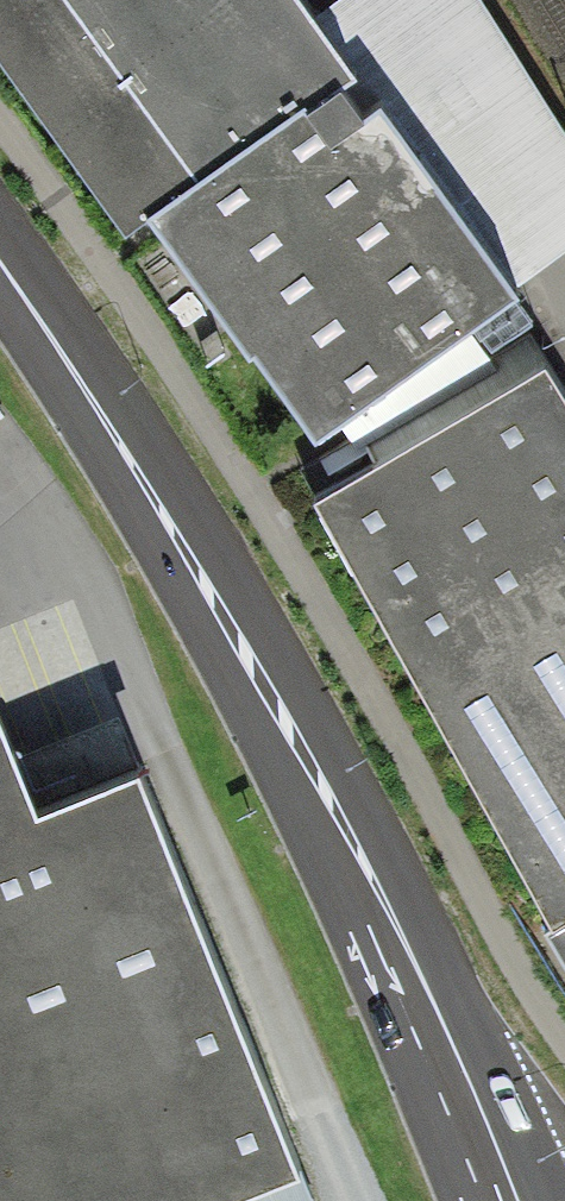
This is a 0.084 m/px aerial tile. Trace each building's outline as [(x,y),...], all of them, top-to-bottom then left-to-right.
[(338,87),(364,68),(314,0),(0,0),(0,68),(123,234),(148,216),(299,104),(304,112),(338,87)] [(148,216),(314,439),(514,292),(437,189),(375,105),(360,116),(338,87),(304,112),(299,104),(148,216)] [(564,905),(564,385),(542,347),(303,491),(557,910),(564,905)] [(287,1174),(120,772),(19,814),(0,762),(0,1200),(219,1200),(287,1174)] [(557,910),(535,925),(564,975),(564,905),(557,910)]
